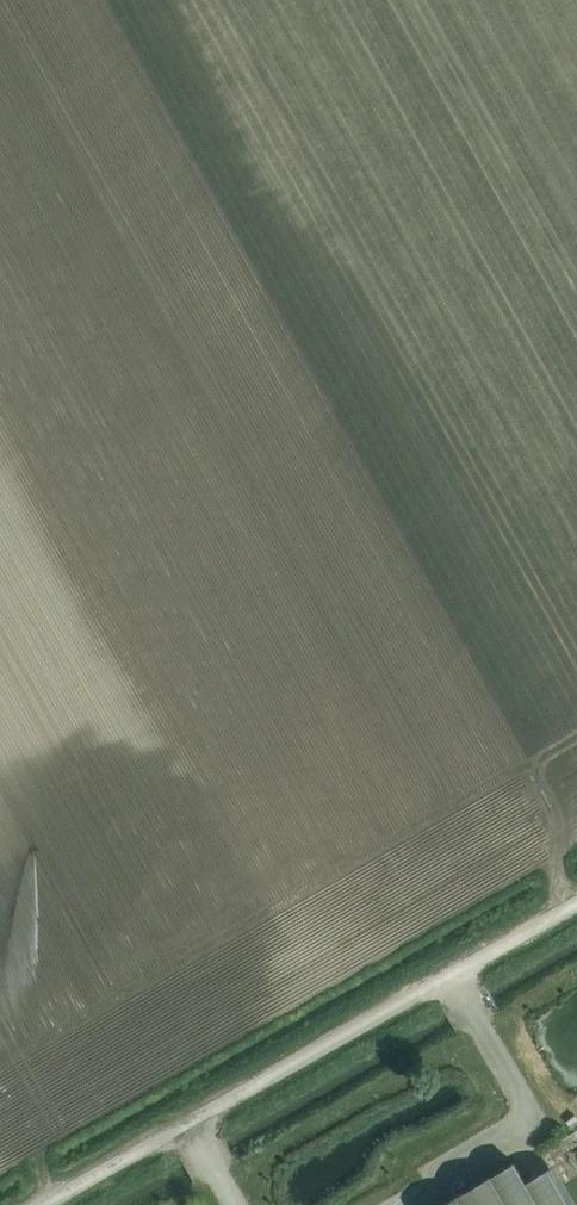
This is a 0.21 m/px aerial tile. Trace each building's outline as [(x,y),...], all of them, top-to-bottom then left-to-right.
[(548,1166),(520,1182),(509,1163),(437,1204),(571,1204),(549,1167),(548,1166)]
